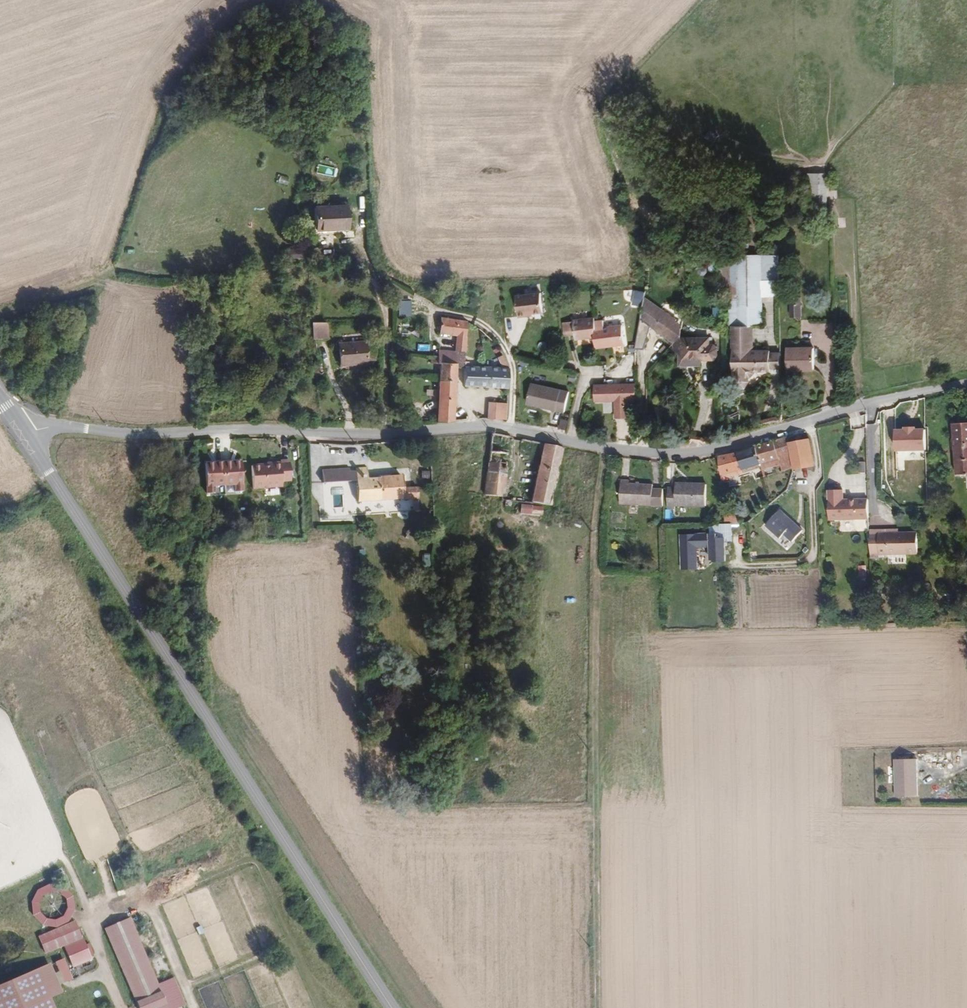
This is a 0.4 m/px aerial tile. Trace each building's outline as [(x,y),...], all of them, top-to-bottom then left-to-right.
[(346,225),(345,203),(313,204),(314,227),(332,226),(333,229),(345,228),(346,225)] [(333,231),(333,229),(332,226),(314,227),(313,204),(310,204),(311,232),(333,231)] [(298,254),(298,246),(281,247),(282,255),(298,254)] [(781,310),(780,254),(743,253),(743,309),(743,339),(736,339),(736,344),(756,344),(756,345),(765,345),(765,312),(781,310)] [(647,313),(648,293),(639,294),(639,313),(647,313)] [(673,321),(678,315),(649,293),(648,293),(647,313),(647,322),(666,337),(673,321)] [(545,313),(543,294),(518,296),(519,317),(530,317),(534,316),(534,314),(545,313)] [(803,302),(803,294),(794,294),(794,302),(803,302)] [(803,315),(803,302),(794,302),(794,314),(803,315)] [(633,345),(633,324),(614,324),(614,314),(605,314),(605,309),(574,310),(574,325),(584,325),(584,332),(603,332),(604,346),(633,345)] [(460,366),(460,322),(431,321),(431,337),(447,338),(448,354),(442,354),(442,366),(450,366),(460,366)] [(684,330),(673,321),(666,337),(676,343),(677,346),(677,341),(683,342),(683,337),(684,330)] [(322,338),(322,323),(309,322),(308,337),(322,338)] [(723,351),(721,349),(717,347),(712,347),(712,342),(683,342),(677,341),(677,346),(677,358),(683,358),(684,367),(703,367),(704,361),(717,361),(721,359),(723,356),(723,351)] [(773,387),(773,372),(773,369),(756,369),(756,345),(756,344),(736,344),(736,403),(739,407),(747,407),(751,403),(751,395),(752,396),(757,391),(755,390),(773,390),(773,387)] [(359,365),(359,348),(359,345),(332,345),(332,367),(359,368),(359,365)] [(817,367),(817,346),(790,346),(791,366),(817,367)] [(367,365),(367,348),(359,348),(359,365),(367,365)] [(451,421),(450,366),(442,366),(442,354),(431,354),(430,367),(433,367),(433,421),(451,421)] [(504,386),(506,365),(460,366),(461,385),(504,386)] [(783,387),(783,372),(773,372),(773,387),(783,387)] [(635,378),(592,381),(593,399),(615,397),(630,396),(636,395),(635,378)] [(563,413),(569,391),(530,382),(525,403),(563,413)] [(630,396),(615,397),(616,417),(631,416),(630,396)] [(507,419),(508,401),(488,401),(488,418),(507,419)] [(595,425),(595,411),(583,411),(582,424),(595,425)] [(896,450),(927,450),(927,427),(896,427),(896,450)] [(956,428),(957,477),(966,478),(966,427),(956,428)] [(502,494),(507,438),(493,434),(488,492),(502,494)] [(786,436),(775,442),(779,458),(783,471),(793,468),(786,436)] [(779,458),(775,442),(770,443),(757,447),(762,462),(767,461),(779,458)] [(817,472),(814,450),(813,442),(798,444),(795,445),(795,452),(792,453),(796,475),(798,475),(817,472)] [(762,462),(757,447),(748,451),(742,452),(727,455),(715,455),(717,467),(735,466),(735,468),(755,467),(756,462),(762,462)] [(562,474),(565,455),(547,451),(543,472),(562,474)] [(302,477),(301,458),(294,458),(291,461),(265,462),(266,485),(294,484),(294,478),(302,477)] [(241,487),(240,459),(206,460),(207,488),(241,487)] [(404,488),(403,476),(368,478),(368,468),(324,471),(325,486),(357,484),(358,501),(416,497),(415,487),(404,488)] [(421,470),(421,479),(429,479),(429,470),(421,470)] [(556,510),(562,474),(543,472),(538,506),(556,510)] [(663,507),(663,487),(650,487),(650,483),(620,482),(619,506),(663,507)] [(715,508),(714,484),(686,485),(677,487),(675,487),(676,513),(683,513),(684,509),(715,508)] [(868,500),(857,500),(846,500),(846,502),(842,501),(841,490),(827,490),(827,520),(868,519),(868,500)] [(518,513),(518,504),(510,503),(509,512),(518,513)] [(779,509),(765,525),(780,538),(784,535),(792,542),(803,529),(779,509)] [(741,527),(740,514),(727,515),(728,528),(741,527)] [(922,554),(922,533),(903,534),(883,534),(883,531),(874,531),(875,558),(884,558),(884,555),(922,554)] [(716,532),(695,533),(679,534),(681,570),(697,569),(696,547),(709,546),(710,562),(725,562),(724,538),(716,538),(716,532)] [(463,535),(445,537),(446,543),(463,542),(463,535)] [(917,759),(894,760),(894,798),(918,797),(917,759)] [(36,890),(30,901),(32,912),(42,926),(56,928),(70,920),(75,907),(71,892),(63,886),(49,883),(36,890)] [(129,916),(105,927),(139,1007),(168,1007),(129,916)] [(75,921),(38,937),(46,955),(83,938),(75,921)] [(92,961),(83,939),(65,946),(74,968),(92,961)] [(159,975),(170,970),(164,955),(153,960),(159,975)] [(64,958),(56,962),(65,982),(73,979),(64,958)] [(51,998),(63,993),(51,964),(11,981),(0,986),(0,1007),(55,1007),(51,998)]
